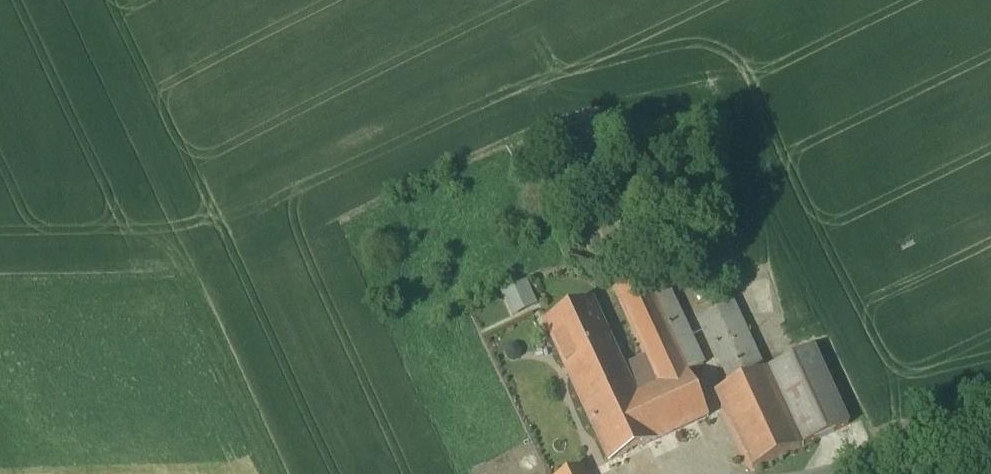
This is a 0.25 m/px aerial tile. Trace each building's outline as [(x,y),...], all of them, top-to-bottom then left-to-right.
[(616,288),(646,355),(674,342),(688,372),(704,365),(660,268),(616,288)] [(514,315),(540,305),(530,279),(504,290),(514,315)] [(591,300),(545,322),(579,395),(625,373),(623,369),(591,300)] [(732,302),(700,317),(731,385),(764,370),(732,302)] [(647,357),(623,369),(625,373),(579,395),(610,461),(708,416),(688,372),(674,342),(646,355),(647,357)] [(731,385),(717,392),(753,469),(849,425),(813,348),(764,370),(731,385)]
